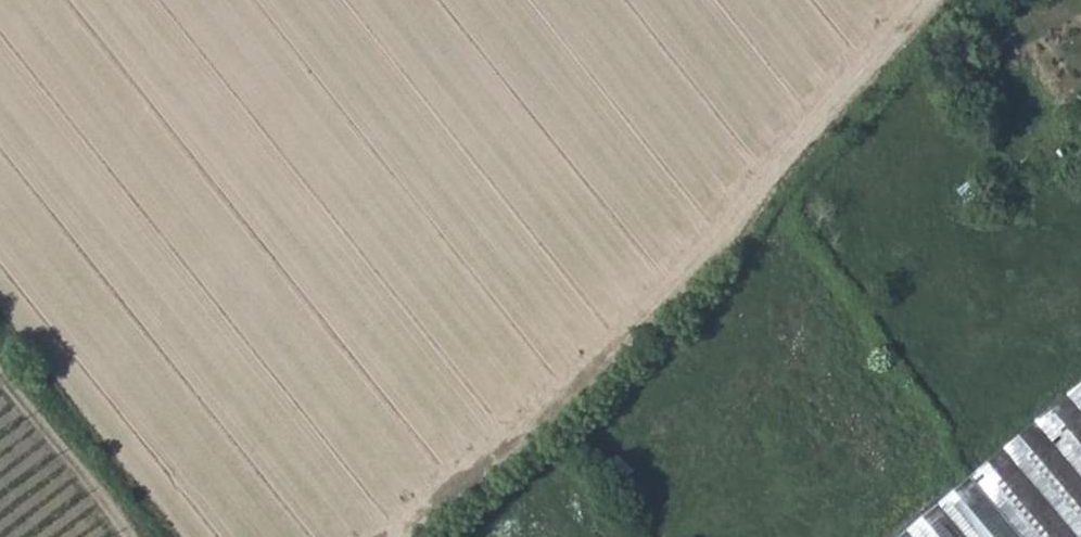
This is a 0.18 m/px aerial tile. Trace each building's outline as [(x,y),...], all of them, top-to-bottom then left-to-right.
[(1006,449),(973,477),(964,484),(1011,536),(1080,536),(1080,385),(1006,449)] [(964,484),(901,536),(1011,536),(964,484)]
